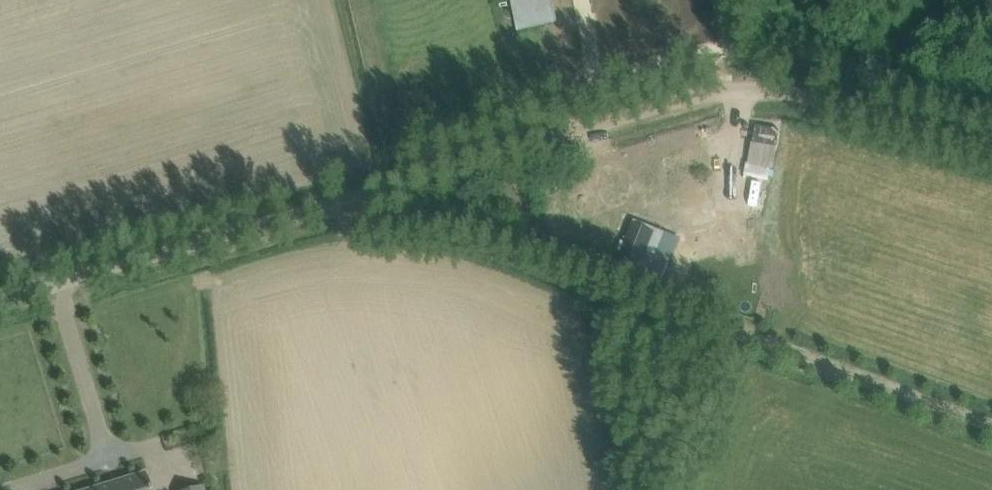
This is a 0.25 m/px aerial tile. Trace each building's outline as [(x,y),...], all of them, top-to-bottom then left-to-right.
[(513,12),(517,31),(558,22),(552,0),(510,0),(513,12)] [(730,211),(727,212),(733,232),(759,225),(751,196),(728,203),(730,211)] [(85,489),(151,489),(145,472),(85,489)]
